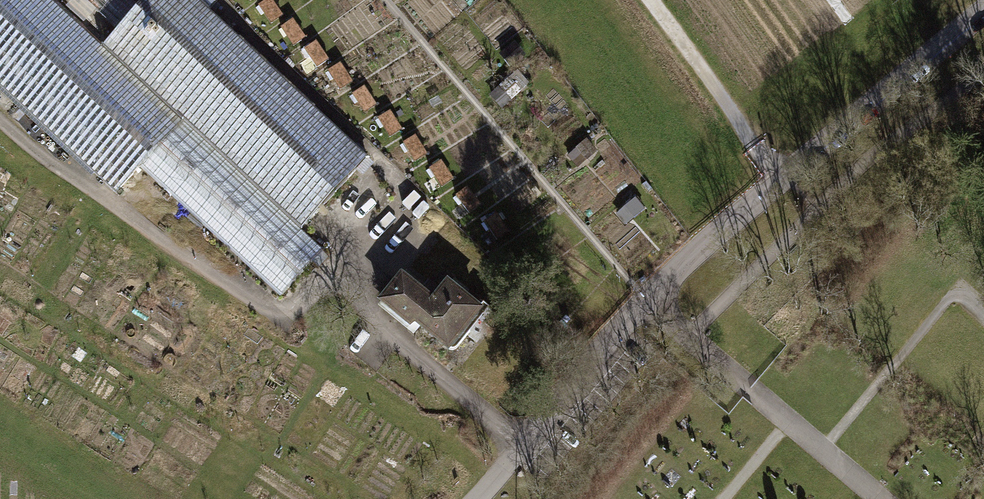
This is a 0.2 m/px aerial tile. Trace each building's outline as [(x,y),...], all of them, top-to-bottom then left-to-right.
[(112,192),(138,165),(281,297),(318,257),(295,235),(364,161),(225,32),(235,22),(211,0),(79,0),(114,33),(97,51),(42,0),(0,0),(0,88),(112,192)] [(340,84),(353,79),(347,61),(333,66),(340,84)] [(392,107),(380,115),(393,133),(405,125),(392,107)] [(435,163),(443,181),(454,176),(446,158),(435,163)] [(381,299),(448,350),(481,307),(445,279),(431,298),(400,274),(381,299)]
